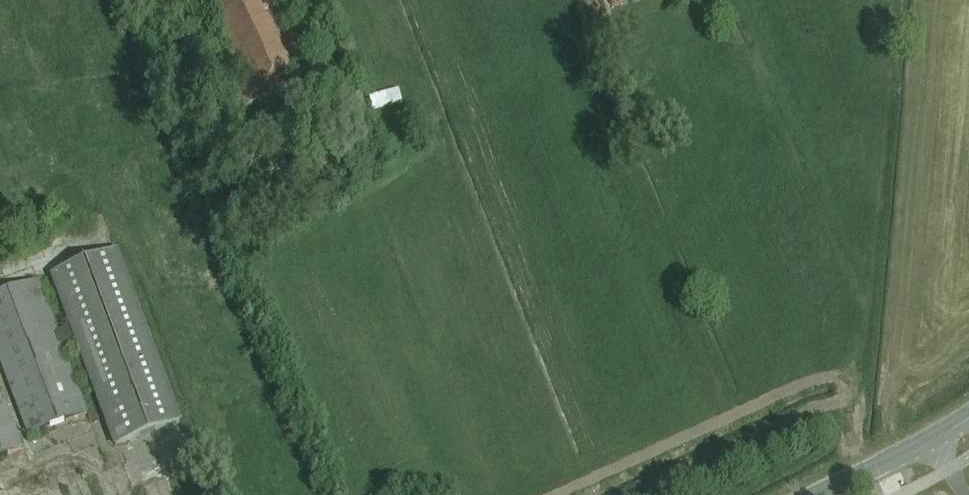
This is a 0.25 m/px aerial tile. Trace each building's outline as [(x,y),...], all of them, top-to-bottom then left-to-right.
[(308,81),(281,18),(274,16),(267,1),(258,5),(256,0),(214,0),(217,5),(204,11),(247,108),(308,81)] [(53,333),(58,346),(75,340),(114,445),(182,420),(119,248),(51,273),(71,327),(53,333)] [(84,418),(58,346),(53,333),(36,284),(0,297),(0,358),(29,438),(84,418)] [(22,452),(6,407),(0,409),(0,460),(22,452)]
